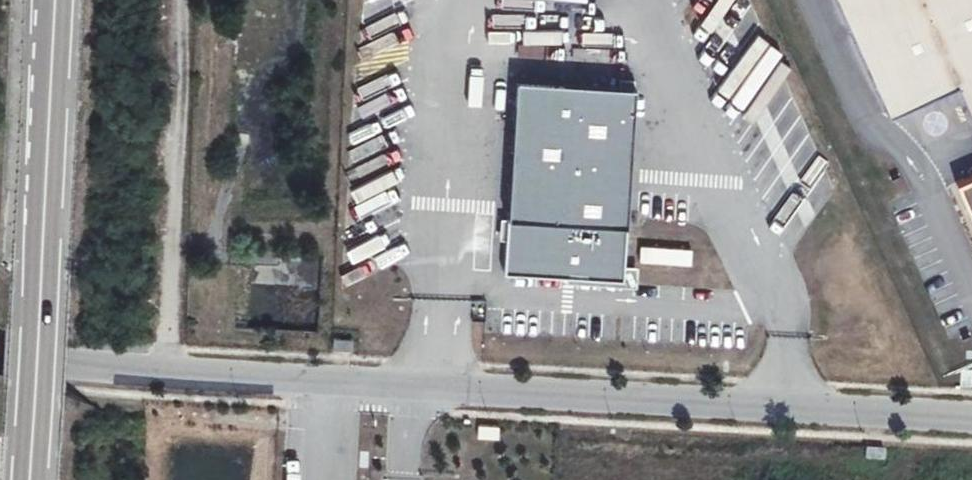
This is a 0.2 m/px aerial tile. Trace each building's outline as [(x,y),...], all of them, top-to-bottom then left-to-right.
[(886,113),(954,83),(971,123),(971,0),(835,0),(886,113)] [(507,216),(507,218),(626,225),(635,85),(620,84),(516,78),(507,216)] [(955,182),(971,219),(971,175),(955,182)] [(506,237),(504,271),(566,275),(623,279),(624,264),(626,225),(507,218),(506,237)] [(623,279),(636,279),(636,265),(624,264),(623,279)] [(623,279),(566,275),(565,281),(636,286),(636,279),(623,279)] [(333,338),(332,349),(351,350),(352,339),(333,338)] [(883,448),(864,447),(864,458),(883,459),(883,448)]
